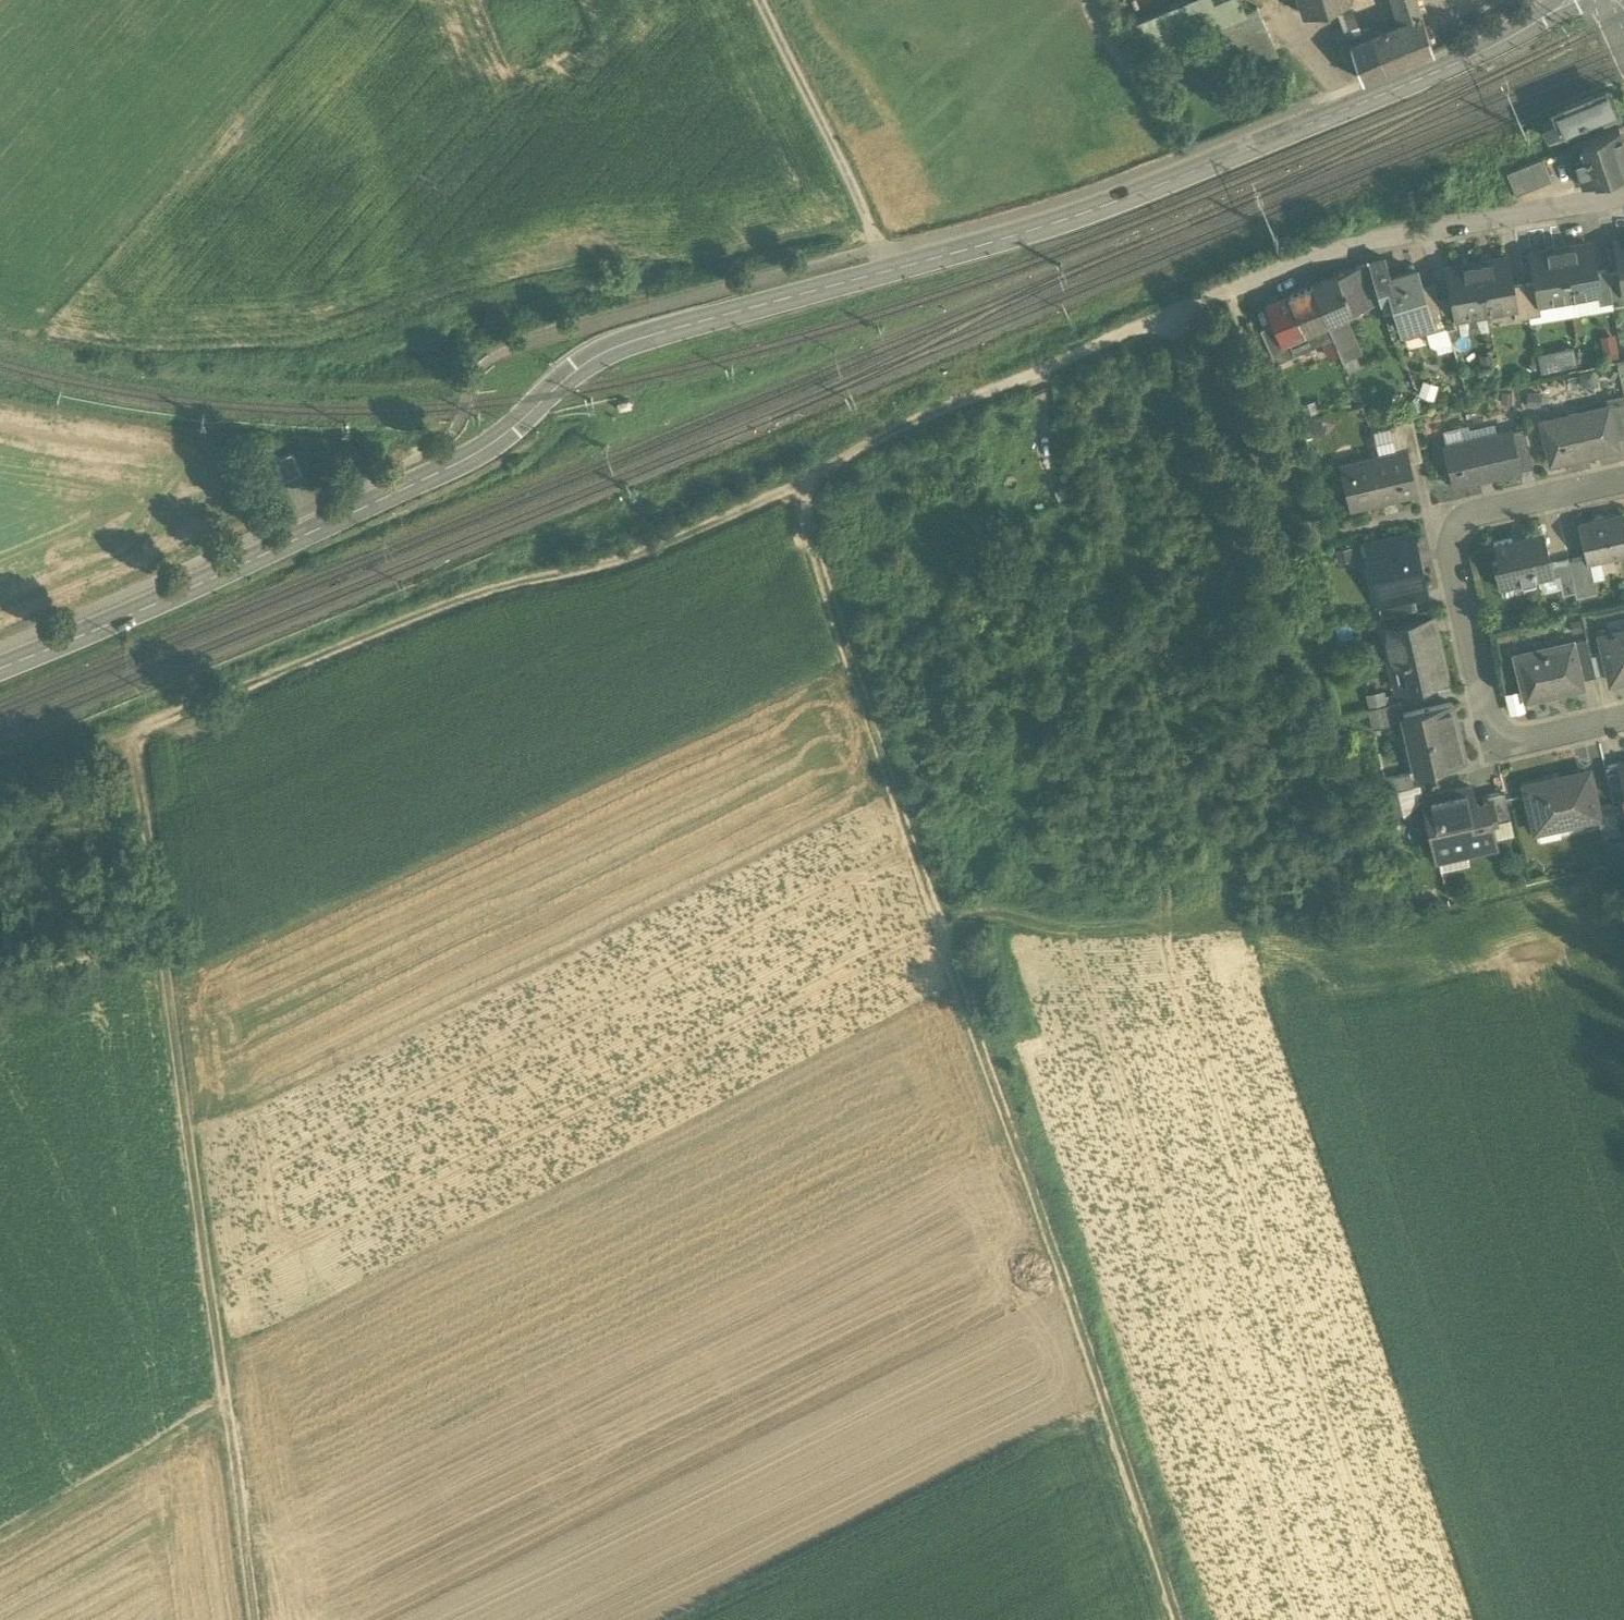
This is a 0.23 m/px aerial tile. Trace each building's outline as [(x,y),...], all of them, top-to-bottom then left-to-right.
[(1169,10),(1181,41),(1230,20),(1246,14),(1245,13),(1240,0),(1193,0),(1169,10)] [(1305,16),(1335,7),(1349,2),(1349,0),(1300,0),(1305,16)] [(1402,24),(1422,15),(1417,0),(1394,0),(1402,24)] [(1335,7),(1347,38),(1361,33),(1349,2),(1335,7)] [(1257,8),(1245,13),(1246,14),(1230,20),(1242,48),(1270,36),(1257,8)] [(1169,10),(1136,24),(1148,54),(1181,41),(1169,10)] [(1372,36),(1350,44),(1363,82),(1433,53),(1422,15),(1402,24),(1372,36)] [(1361,33),(1347,38),(1350,44),(1372,36),(1370,29),(1361,33)] [(1270,36),(1242,48),(1247,61),(1275,49),(1270,36)] [(1608,93),(1558,113),(1560,119),(1545,125),(1549,137),(1615,111),(1608,93)] [(1571,145),(1582,182),(1593,179),(1594,180),(1604,177),(1605,177),(1623,172),(1623,143),(1618,126),(1571,145)] [(1551,180),(1542,156),(1530,161),(1539,185),(1551,180)] [(1530,161),(1518,166),(1527,190),(1539,185),(1530,161)] [(1518,166),(1506,171),(1515,195),(1527,190),(1518,166)] [(1589,243),(1560,249),(1569,298),(1597,293),(1598,293),(1594,272),(1589,243)] [(1560,249),(1532,253),(1536,282),(1540,303),(1541,303),(1569,298),(1560,249)] [(1385,258),(1370,262),(1378,292),(1381,301),(1392,297),(1393,297),(1388,280),(1390,279),(1390,278),(1385,258)] [(1506,258),(1477,263),(1485,313),(1513,308),(1514,308),(1511,286),(1506,258)] [(1477,263),(1448,268),(1453,295),(1457,318),(1458,317),(1485,313),(1477,263)] [(1378,292),(1367,264),(1353,270),(1369,307),(1381,301),(1378,292)] [(1353,270),(1313,288),(1328,324),(1347,315),(1369,307),(1353,270)] [(1607,270),(1594,272),(1598,293),(1597,293),(1598,305),(1612,302),(1608,274),(1607,270)] [(1416,271),(1390,278),(1390,279),(1388,280),(1393,297),(1392,297),(1402,332),(1424,325),(1431,323),(1421,288),(1416,271)] [(1621,272),(1608,274),(1612,302),(1613,306),(1623,304),(1623,290),(1621,272)] [(1536,282),(1524,284),(1529,317),(1543,314),(1541,303),(1540,303),(1536,282)] [(1524,284),(1511,286),(1514,308),(1513,308),(1515,319),(1529,317),(1524,284)] [(1438,298),(1434,285),(1421,288),(1431,323),(1424,325),(1427,334),(1447,329),(1438,298)] [(1313,288),(1289,298),(1304,334),(1318,328),(1328,324),(1313,288)] [(1453,295),(1438,298),(1447,329),(1447,330),(1460,327),(1458,317),(1457,318),(1453,295)] [(1318,328),(1304,334),(1289,298),(1267,307),(1275,325),(1283,343),(1288,341),(1293,353),(1323,341),(1318,328)] [(1347,315),(1328,324),(1341,354),(1344,360),(1361,352),(1347,315)] [(1328,324),(1318,328),(1323,341),(1330,358),(1341,354),(1328,324)] [(1261,331),(1276,366),(1295,357),(1293,353),(1288,341),(1283,343),(1275,325),(1261,331)] [(1539,354),(1543,372),(1578,366),(1575,347),(1539,354)] [(1436,384),(1423,381),(1420,393),(1433,397),(1436,384)] [(1607,406),(1615,440),(1623,438),(1623,402),(1607,406)] [(1607,406),(1541,422),(1551,464),(1617,449),(1615,440),(1607,406)] [(1413,418),(1389,426),(1395,454),(1405,451),(1408,465),(1422,462),(1413,418)] [(1523,428),(1511,431),(1520,471),(1532,468),(1523,428)] [(1511,431),(1444,447),(1454,487),(1520,471),(1511,431)] [(1395,454),(1347,465),(1357,510),(1383,504),(1382,500),(1394,498),(1395,501),(1415,496),(1408,465),(1405,451),(1395,454)] [(275,462),(284,480),(300,472),(291,454),(275,462)] [(1578,525),(1586,557),(1587,565),(1589,564),(1623,556),(1623,522),(1622,515),(1578,525)] [(1543,533),(1493,545),(1498,562),(1493,564),(1500,591),(1554,578),(1543,533)] [(1412,536),(1364,547),(1370,574),(1378,572),(1386,603),(1386,604),(1413,598),(1426,595),(1412,536)] [(1586,557),(1568,561),(1575,593),(1577,599),(1597,594),(1589,564),(1587,565),(1586,557)] [(1568,561),(1555,564),(1563,596),(1575,593),(1568,561)] [(1413,598),(1386,604),(1386,603),(1377,605),(1380,619),(1416,610),(1413,598)] [(1411,626),(1384,632),(1388,650),(1394,649),(1394,647),(1415,642),(1411,626)] [(1600,636),(1611,683),(1623,680),(1623,631),(1600,636)] [(1415,642),(1394,647),(1394,649),(1388,650),(1398,691),(1446,680),(1436,637),(1415,642)] [(1587,639),(1573,643),(1582,681),(1596,677),(1587,639)] [(1573,643),(1515,656),(1525,703),(1584,690),(1582,681),(1573,643)] [(1401,703),(1368,711),(1372,731),(1405,724),(1403,717),(1405,716),(1401,703)] [(1405,716),(1403,717),(1405,724),(1411,748),(1414,748),(1420,772),(1417,773),(1417,775),(1467,764),(1453,705),(1405,716)] [(1605,769),(1611,794),(1623,791),(1623,784),(1620,765),(1605,769)] [(1410,773),(1384,779),(1388,793),(1413,787),(1410,773)] [(1590,776),(1546,787),(1545,782),(1523,788),(1534,836),(1598,821),(1600,820),(1598,810),(1590,776)] [(1471,790),(1423,800),(1435,855),(1494,841),(1491,827),(1487,810),(1485,811),(1476,813),(1471,790)] [(1504,794),(1482,799),(1485,811),(1487,810),(1491,827),(1510,823),(1504,794)] [(1614,807),(1598,810),(1600,820),(1598,821),(1603,841),(1621,837),(1614,807)] [(1623,863),(1623,847),(1609,848),(1611,864),(1623,863)]
